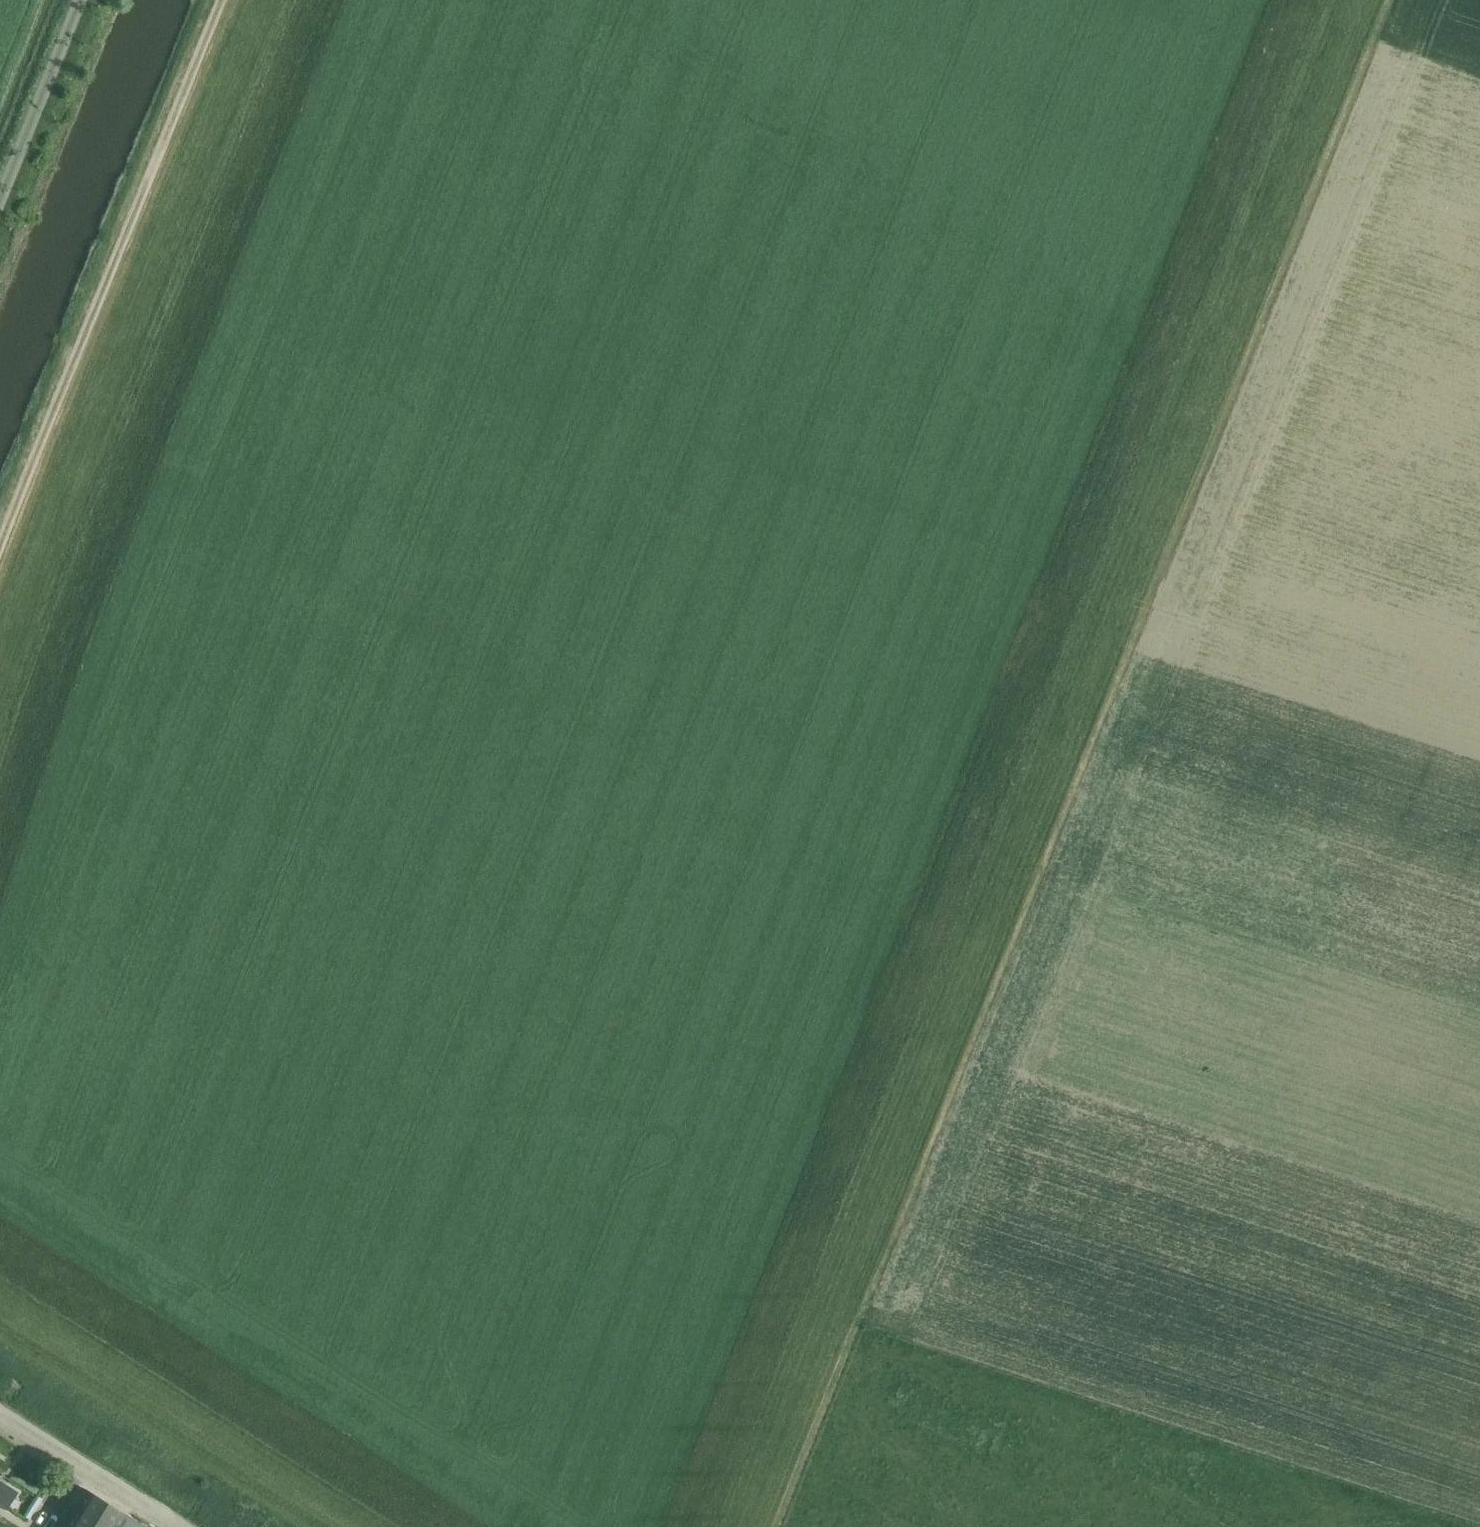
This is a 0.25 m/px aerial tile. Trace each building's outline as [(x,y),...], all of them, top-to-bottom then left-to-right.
[(6,1511),(17,1493),(0,1482),(0,1507),(6,1511)] [(85,1492),(63,1526),(140,1526),(85,1492)]
